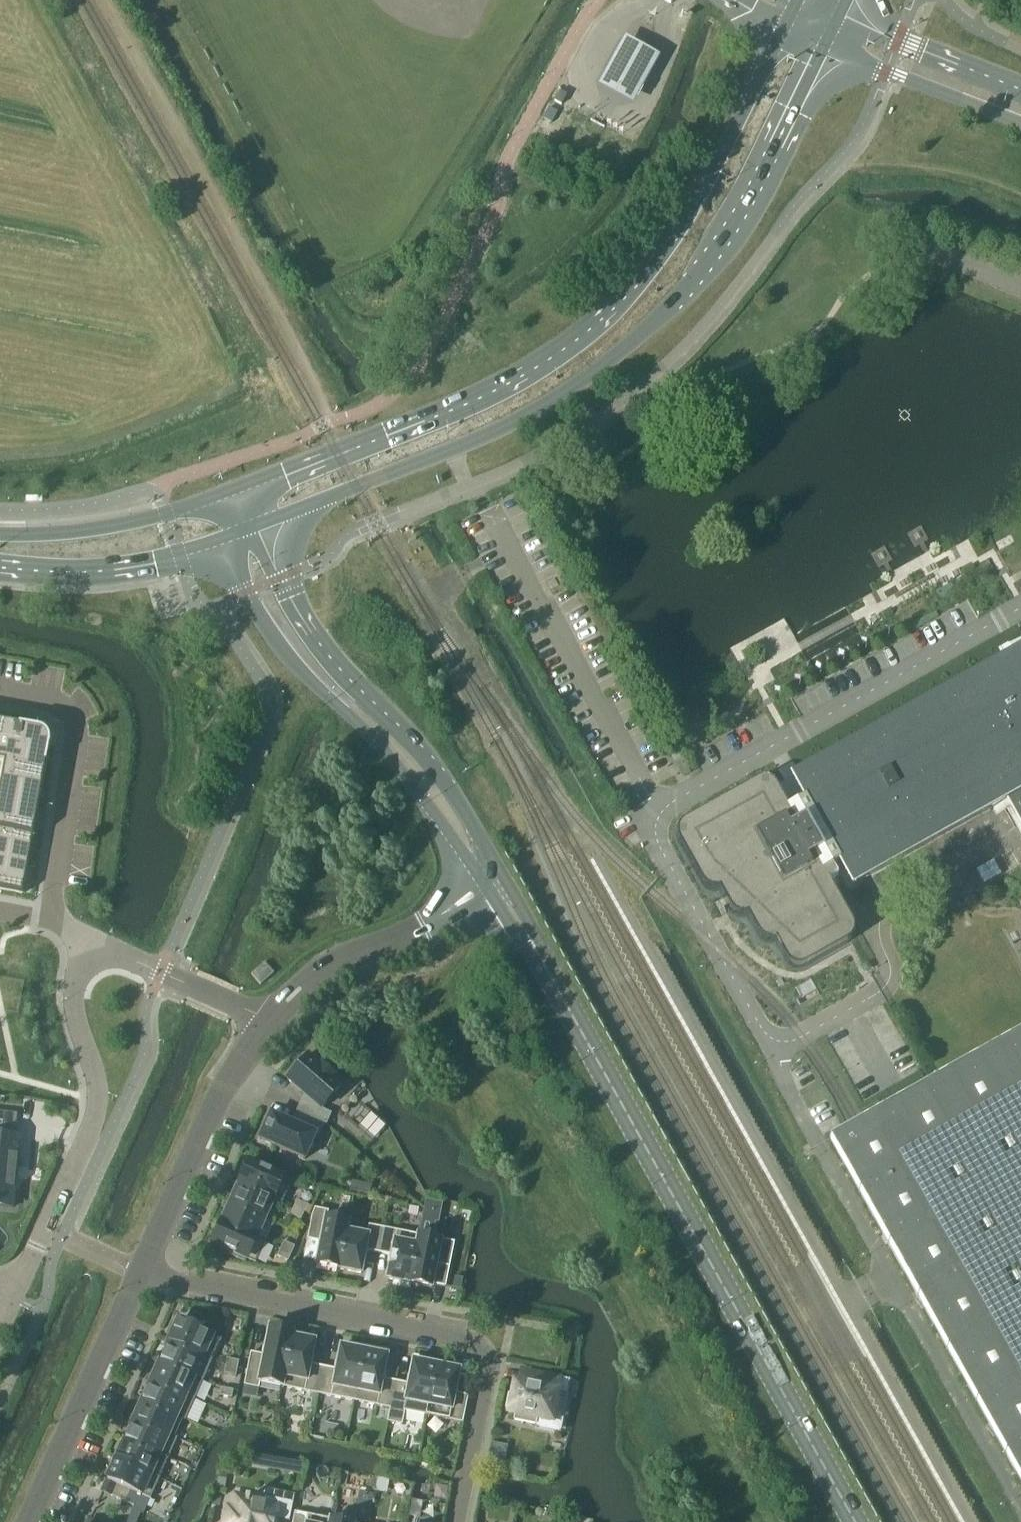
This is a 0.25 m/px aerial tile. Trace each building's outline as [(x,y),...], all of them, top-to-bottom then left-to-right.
[(658,57),(623,38),(597,86),(631,105),(658,57)] [(554,102),(561,106),(567,96),(560,92),(554,102)] [(786,782),(789,788),(776,795),(775,793),(773,792),(771,790),(767,788),(764,786),(761,786),(758,786),(755,786),(751,787),(748,788),(746,790),(685,824),(682,826),(680,828),(678,830),(678,832),(676,835),(676,836),(676,839),(676,841),(676,844),(676,846),(677,848),(678,850),(700,889),(702,890),(704,892),(705,892),(708,893),(709,894),(711,894),(713,893),(715,893),(717,892),(729,913),(730,915),(732,917),(734,918),(735,919),(737,920),(740,920),(742,920),(745,919),(746,919),(758,940),(760,942),(761,944),(763,945),(765,945),(767,946),(770,946),(771,945),(773,944),(781,959),(783,961),(785,964),(788,966),(792,968),(794,968),(797,969),(801,969),(804,968),(843,946),(846,944),(847,942),(849,939),(850,937),(850,933),(851,930),(850,926),(849,923),(847,920),(846,918),(829,889),(841,883),(845,889),(1001,802),(1003,805),(990,811),(994,817),(1005,811),(1020,838),(1020,651),(786,782)] [(22,896),(37,811),(49,747),(44,746),(37,737),(38,732),(0,725),(0,892),(22,896)] [(261,987),(274,975),(265,964),(251,976),(261,987)] [(829,1141),(1007,1460),(1020,1485),(1020,1037),(829,1141)] [(310,1101),(303,1116),(324,1125),(326,1126),(332,1115),(322,1110),(341,1088),(332,1080),(334,1078),(322,1068),(320,1069),(308,1058),(288,1081),(310,1101)] [(319,1137),(324,1125),(303,1116),(298,1127),(271,1115),(259,1141),(304,1161),(316,1136),(319,1137)] [(18,1139),(3,1137),(5,1120),(0,1119),(0,1207),(12,1208),(14,1192),(12,1192),(18,1139)] [(240,1185),(273,1200),(283,1204),(292,1183),(279,1177),(278,1174),(275,1172),(272,1174),(249,1164),(248,1167),(244,1168),(243,1171),(244,1174),(240,1185)] [(352,1182),(350,1193),(358,1194),(360,1183),(352,1182)] [(273,1200),(240,1185),(231,1205),(265,1220),(273,1200)] [(296,1202),(293,1208),(304,1213),(308,1206),(297,1201),(296,1202)] [(265,1220),(231,1205),(222,1224),(256,1239),(265,1220)] [(290,1216),(301,1221),(304,1213),(293,1208),(290,1216)] [(346,1232),(347,1233),(349,1223),(327,1218),(328,1213),(315,1210),(314,1210),(312,1217),(307,1241),(320,1243),(316,1266),(338,1271),(346,1232)] [(256,1239),(222,1224),(213,1245),(229,1252),(228,1256),(245,1263),(247,1260),(256,1264),(265,1244),(256,1239)] [(378,1254),(383,1230),(369,1227),(367,1237),(347,1233),(346,1232),(338,1271),(361,1275),(365,1252),(378,1254)] [(383,1230),(378,1254),(391,1257),(389,1266),(387,1280),(394,1282),(393,1286),(409,1290),(410,1285),(409,1285),(419,1237),(383,1230)] [(409,1285),(410,1285),(432,1289),(432,1285),(445,1288),(454,1244),(419,1237),(409,1285)] [(283,1245),(280,1250),(291,1255),(295,1248),(284,1243),(283,1245)] [(277,1257),(288,1262),(291,1255),(280,1250),(277,1257)] [(454,1278),(452,1289),(461,1291),(462,1286),(463,1279),(454,1278)] [(169,1342),(212,1362),(222,1341),(179,1321),(169,1342)] [(282,1388),(293,1333),(269,1329),(264,1357),(251,1354),(244,1387),(259,1389),(260,1384),(282,1388)] [(293,1333),(282,1388),(318,1395),(323,1369),(310,1366),(315,1343),(306,1341),(307,1336),(293,1333)] [(161,1362),(194,1377),(203,1381),(212,1362),(169,1342),(169,1343),(161,1362)] [(323,1369),(318,1395),(354,1402),(365,1348),(350,1345),(349,1349),(341,1348),(336,1371),(323,1369)] [(365,1348),(354,1402),(390,1409),(395,1383),(382,1380),(388,1352),(365,1348)] [(395,1383),(390,1409),(388,1423),(402,1426),(405,1412),(426,1416),(437,1362),(414,1357),(408,1385),(395,1383)] [(225,1368),(237,1370),(238,1362),(227,1360),(225,1368)] [(161,1362),(152,1382),(186,1397),(195,1401),(203,1381),(194,1377),(161,1362)] [(437,1362),(426,1416),(462,1424),(468,1397),(455,1395),(460,1367),(437,1362)] [(237,1370),(225,1368),(224,1375),(236,1377),(237,1370)] [(552,1422),(560,1380),(529,1373),(527,1387),(515,1384),(512,1396),(508,1396),(505,1410),(509,1411),(509,1414),(515,1415),(513,1422),(536,1426),(537,1419),(552,1422)] [(143,1402),(182,1419),(186,1421),(195,1401),(186,1397),(152,1382),(143,1402)] [(231,1399),(233,1391),(221,1389),(219,1397),(231,1399)] [(134,1421),(174,1439),(182,1419),(143,1402),(134,1421)] [(125,1441),(168,1460),(177,1440),(174,1439),(134,1421),(125,1441)] [(117,1461),(160,1480),(168,1460),(125,1441),(117,1460),(117,1461)] [(148,1500),(150,1501),(160,1480),(117,1461),(112,1472),(108,1472),(107,1476),(109,1478),(107,1482),(116,1485),(124,1489),(131,1492),(139,1496),(148,1500)] [(218,1479),(216,1489),(225,1491),(227,1481),(218,1479)] [(116,1485),(107,1482),(102,1493),(111,1497),(116,1485)] [(124,1489),(116,1485),(111,1497),(118,1500),(124,1489)] [(126,1504),(131,1492),(124,1489),(118,1500),(126,1504)] [(222,1521),(275,1521),(275,1519),(288,1521),(289,1521),(294,1497),(265,1491),(262,1503),(235,1497),(233,1506),(225,1504),(222,1521)] [(131,1492),(126,1504),(134,1507),(139,1496),(131,1492)] [(369,1496),(361,1495),(356,1517),(364,1519),(369,1496)] [(132,1511),(141,1515),(148,1500),(139,1496),(134,1507),(132,1511)] [(129,1521),(137,1521),(141,1515),(132,1511),(128,1521),(129,1521)] [(331,1521),(295,1514),(293,1521),(331,1521)]
